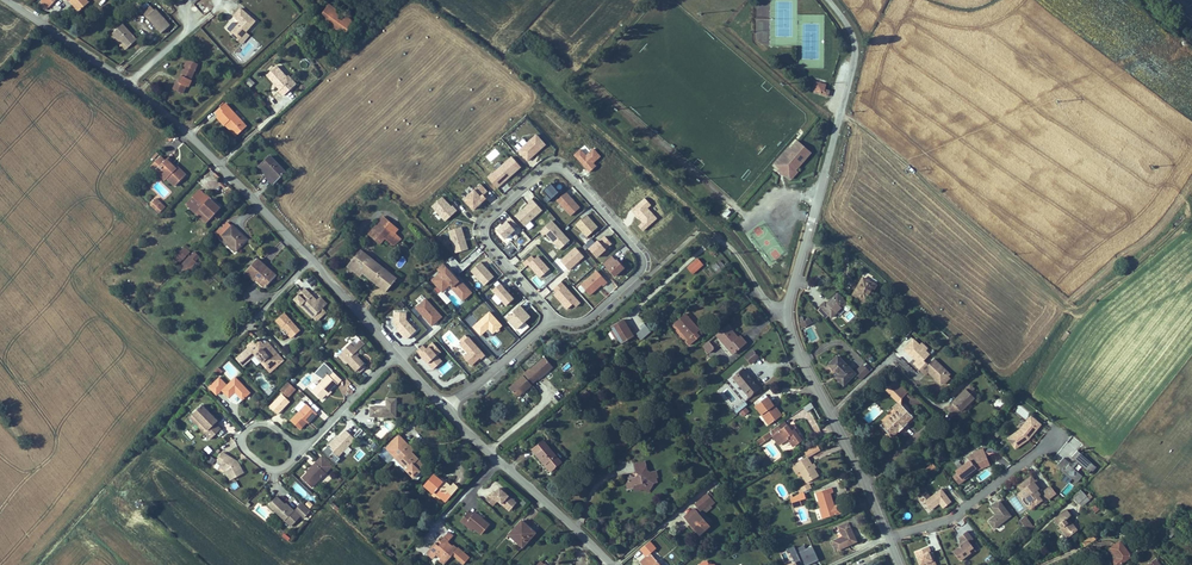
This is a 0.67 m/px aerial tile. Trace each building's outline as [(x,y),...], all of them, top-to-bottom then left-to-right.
[(74,0),(72,1),(76,5),(79,9),(89,2),(87,0),(74,0)] [(157,4),(153,0),(144,8),(148,12),(157,4)] [(329,1),(341,9),(343,6),(334,0),(330,0),(329,1)] [(321,13),(329,18),(330,16),(341,23),(340,25),(348,31),(358,16),(343,6),(341,9),(329,1),(321,13)] [(157,4),(148,12),(163,28),(172,20),(157,4)] [(251,27),(260,16),(245,4),(238,12),(245,18),(236,28),(243,34),(249,26),(251,27)] [(330,16),(329,18),(340,25),(341,23),(330,16)] [(766,41),(768,20),(757,20),(756,40),(766,41)] [(124,21),(115,30),(124,39),(130,45),(139,36),(124,21)] [(251,27),(249,26),(243,34),(236,28),(235,30),(243,36),(251,27)] [(185,71),(180,81),(190,86),(194,79),(196,80),(200,74),(198,73),(203,63),(207,55),(198,50),(194,58),(187,72),(185,71)] [(280,64),(270,73),(284,87),(283,89),(287,94),(296,86),(292,81),(295,77),(292,73),(290,74),(280,64)] [(250,78),(246,81),(250,88),(255,84),(250,78)] [(830,91),(825,90),(827,84),(816,82),(813,93),(828,97),(830,91)] [(217,119),(223,126),(226,124),(236,136),(244,129),(225,106),(215,114),(218,118),(217,119)] [(226,124),(223,126),(233,138),(236,136),(226,124)] [(529,160),(547,144),(538,134),(520,150),(529,160)] [(795,170),(811,152),(797,140),(790,148),(776,165),(779,168),(786,174),(789,177),(795,170)] [(160,158),(165,162),(167,160),(176,169),(185,177),(195,166),(187,158),(185,160),(176,151),(174,152),(169,147),(160,158)] [(776,165),(790,148),(788,147),(774,163),(776,165)] [(177,149),(176,151),(185,160),(187,158),(177,149)] [(498,187),(522,166),(513,156),(489,177),(498,187)] [(267,158),(257,168),(264,175),(265,173),(273,182),(282,173),(267,158)] [(167,160),(165,162),(174,172),(176,169),(167,160)] [(791,179),(797,172),(795,170),(789,177),(791,179)] [(549,201),(560,191),(552,182),(545,189),(549,194),(546,197),(549,201)] [(487,197),(484,194),(488,190),(482,183),(465,198),(474,209),(487,197)] [(200,190),(195,195),(205,204),(210,198),(200,190)] [(581,207),(567,191),(558,200),(572,215),(581,207)] [(210,218),(220,207),(212,201),(210,198),(205,204),(195,195),(186,206),(193,212),(197,207),(210,218)] [(452,206),(443,196),(433,205),(446,220),(457,210),(453,205),(452,206)] [(156,197),(152,202),(162,211),(166,207),(156,197)] [(525,225),(543,209),(533,198),(529,202),(530,203),(517,215),(525,225)] [(152,202),(151,204),(160,213),(162,211),(152,202)] [(197,207),(193,212),(205,223),(210,218),(197,207)] [(728,210),(723,215),(727,219),(732,213),(728,210)] [(505,211),(499,217),(504,222),(510,216),(505,211)] [(589,236),(599,227),(588,214),(577,224),(589,236)] [(379,220),(390,230),(393,227),(381,217),(379,220)] [(516,229),(514,227),(518,224),(512,217),(498,229),(506,238),(516,229)] [(390,230),(379,220),(366,235),(378,245),(383,239),(392,247),(400,238),(396,235),(394,238),(391,236),(388,233),(390,230)] [(571,240),(553,220),(541,231),(545,235),(547,233),(553,240),(554,239),(562,248),(571,240)] [(227,225),(217,236),(235,252),(244,242),(235,234),(227,225)] [(469,248),(462,226),(449,230),(456,252),(469,248)] [(390,230),(388,233),(391,236),(396,230),(393,227),(390,230)] [(607,249),(613,243),(606,236),(600,241),(598,244),(593,239),(587,244),(598,257),(607,249)] [(562,248),(554,239),(553,240),(561,249),(562,248)] [(193,240),(186,247),(191,251),(198,244),(193,240)] [(185,247),(174,258),(180,264),(191,252),(185,247)] [(570,270),(585,257),(577,248),(562,261),(570,270)] [(361,249),(347,266),(357,274),(360,277),(364,272),(387,290),(397,277),(361,249)] [(179,266),(186,273),(201,258),(194,251),(179,266)] [(694,267),(704,258),(697,251),(688,261),(694,267)] [(514,255),(509,260),(514,265),(519,260),(514,255)] [(551,269),(539,255),(535,259),(532,256),(524,263),(527,266),(530,264),(541,277),(551,269)] [(625,268),(618,260),(617,261),(613,256),(604,263),(616,276),(625,268)] [(459,272),(472,263),(469,258),(455,267),(459,272)] [(257,260),(247,271),(254,278),(256,277),(258,274),(268,283),(275,275),(257,260)] [(495,276),(481,261),(472,270),(485,285),(495,276)] [(718,274),(726,267),(720,261),(712,268),(718,274)] [(439,271),(446,265),(443,262),(436,267),(439,271)] [(863,264),(859,271),(861,272),(856,282),(866,288),(876,272),(863,264)] [(470,291),(458,277),(457,278),(446,265),(431,278),(437,285),(435,287),(436,289),(439,287),(440,289),(449,282),(462,298),(470,291)] [(247,271),(244,274),(252,280),(254,278),(247,271)] [(590,295),(602,284),(603,286),(608,282),(597,271),(581,285),(590,295)] [(859,271),(853,280),(856,282),(861,272),(859,271)] [(258,274),(256,277),(266,286),(268,283),(258,274)] [(824,288),(820,291),(832,303),(845,289),(836,280),(827,290),(824,288)] [(581,303),(562,282),(554,289),(557,292),(555,294),(568,309),(574,304),(577,307),(581,303)] [(514,298),(501,283),(493,289),(507,305),(514,298)] [(325,311),(306,292),(301,296),(295,302),(315,322),(325,311)] [(420,304),(426,298),(422,294),(416,300),(420,304)] [(442,316),(426,298),(420,304),(416,307),(415,306),(410,310),(417,317),(421,313),(432,325),(442,316)] [(529,327),(525,323),(531,318),(521,305),(505,319),(520,335),(529,327)] [(802,310),(796,317),(799,320),(806,314),(802,310)] [(415,331),(405,319),(405,312),(394,312),(394,324),(402,334),(401,335),(405,339),(407,339),(415,331)] [(502,326),(490,312),(474,327),(481,335),(489,328),(493,333),(502,326)] [(299,336),(303,332),(287,313),(283,317),(278,321),(287,331),(289,330),(293,335),(296,332),(299,336)] [(682,314),(672,323),(687,340),(685,342),(688,346),(697,337),(694,333),(696,331),(691,325),(682,314)] [(802,329),(813,324),(810,318),(799,324),(802,329)] [(615,327),(617,330),(621,336),(625,342),(638,333),(633,326),(631,327),(628,322),(626,319),(615,327)] [(646,339),(656,329),(650,323),(640,332),(646,339)] [(725,325),(714,334),(727,349),(740,338),(736,333),(734,334),(725,325)] [(912,330),(905,338),(908,341),(917,350),(914,353),(927,365),(930,361),(942,373),(944,371),(950,364),(951,363),(935,348),(929,354),(925,350),(933,341),(929,337),(926,340),(919,334),(914,329),(912,330)] [(926,340),(929,337),(922,331),(919,334),(926,340)] [(485,355),(468,337),(460,344),(468,353),(464,357),(471,365),(480,357),(481,358),(485,355)] [(437,355),(434,352),(438,348),(433,342),(426,348),(422,344),(417,350),(433,369),(440,363),(434,357),(437,355)] [(706,342),(701,346),(706,351),(711,348),(706,342)] [(264,347),(261,343),(257,346),(252,351),(250,349),(238,360),(245,368),(257,357),(268,369),(277,361),(281,366),(286,362),(272,346),(267,350),(264,347)] [(350,344),(339,355),(347,364),(349,362),(357,371),(361,367),(365,363),(355,353),(360,348),(355,343),(352,346),(350,344)] [(842,347),(833,357),(843,368),(842,369),(849,376),(860,365),(842,347)] [(750,350),(743,357),(749,364),(756,356),(750,350)] [(326,358),(318,351),(311,360),(318,366),(326,358)] [(516,388),(520,393),(534,380),(532,378),(538,372),(540,374),(554,362),(545,352),(532,364),(525,369),(527,371),(512,384),(516,388)] [(860,365),(867,371),(874,363),(867,357),(860,365)] [(277,361),(268,369),(272,374),(281,366),(277,361)] [(950,364),(944,371),(947,374),(953,367),(950,364)] [(750,378),(742,369),(735,375),(739,380),(737,382),(748,395),(758,386),(750,378)] [(906,390),(909,387),(912,383),(899,370),(896,374),(890,380),(894,384),(897,381),(906,390)] [(333,371),(313,390),(321,398),(326,394),(330,390),(333,387),(337,383),(338,384),(342,380),(333,371)] [(538,372),(532,378),(534,380),(540,374),(538,372)] [(972,373),(968,378),(977,387),(982,382),(972,373)] [(250,389),(236,375),(227,383),(220,377),(216,382),(222,388),(223,389),(230,397),(237,391),(242,397),(246,393),(250,389)] [(342,381),(347,386),(350,383),(345,377),(342,381)] [(977,387),(968,378),(955,391),(956,392),(952,396),(950,398),(957,405),(963,399),(964,400),(977,387)] [(897,381),(894,384),(902,392),(896,398),(900,402),(906,396),(906,390),(897,381)] [(222,388),(216,382),(211,386),(218,394),(223,389),(222,388)] [(288,398),(296,390),(288,382),(280,391),(288,398)] [(756,397),(764,406),(766,404),(773,413),(783,405),(775,396),(771,392),(768,387),(756,397)] [(586,400),(591,394),(586,390),(581,396),(586,400)] [(777,394),(775,396),(783,405),(785,404),(777,394)] [(230,400),(238,404),(240,398),(233,395),(230,400)] [(917,407),(906,396),(900,402),(885,417),(891,423),(895,427),(895,426),(896,427),(902,421),(903,423),(911,415),(910,414),(917,407)] [(371,417),(397,417),(397,399),(388,399),(388,408),(371,408),(371,417)] [(743,400),(732,408),(736,413),(747,406),(743,400)] [(217,421),(201,404),(191,414),(207,430),(203,433),(209,439),(220,428),(215,423),(217,421)] [(320,414),(310,404),(294,421),(302,429),(310,421),(314,416),(316,418),(320,414)] [(766,404),(764,406),(772,415),(773,413),(766,404)] [(1033,428),(1034,426),(1035,427),(1046,414),(1036,406),(1028,415),(1032,418),(1028,423),(1025,419),(1013,428),(1021,438),(1034,429),(1033,428)] [(746,407),(739,413),(743,417),(750,412),(746,407)] [(762,435),(774,426),(778,423),(785,433),(790,429),(795,436),(806,428),(802,422),(799,417),(794,421),(792,419),(789,414),(787,416),(785,413),(759,431),(762,435)] [(207,430),(191,414),(188,417),(203,433),(207,430)] [(778,423),(774,426),(781,435),(785,433),(778,423)] [(190,441),(194,437),(187,429),(182,433),(190,441)] [(331,443),(327,447),(337,457),(355,440),(346,431),(338,438),(332,444),(331,443)] [(806,442),(809,446),(825,437),(822,432),(806,442)] [(397,459),(409,446),(400,436),(380,456),(390,466),(392,463),(397,459)] [(375,451),(379,446),(369,438),(365,444),(375,451)] [(415,440),(409,446),(414,450),(419,444),(415,440)] [(1088,466),(1078,457),(1083,452),(1096,463),(1102,457),(1083,440),(1077,446),(1082,450),(1078,455),(1070,448),(1069,447),(1062,455),(1067,459),(1066,460),(1077,469),(1078,468),(1083,472),(1088,466)] [(560,466),(542,444),(532,452),(538,459),(544,467),(546,466),(551,473),(560,466)] [(409,446),(397,459),(392,463),(397,467),(398,466),(405,472),(406,471),(411,476),(415,480),(421,473),(420,472),(425,467),(423,465),(411,453),(414,451),(414,450),(409,446)] [(809,446),(798,453),(803,461),(809,472),(821,465),(814,455),(809,446)] [(346,456),(352,450),(349,447),(343,454),(346,456)] [(973,467),(983,460),(995,455),(992,447),(987,450),(989,455),(981,458),(974,464),(973,463),(971,464),(973,467)] [(927,457),(932,462),(941,456),(936,451),(927,457)] [(803,461),(798,453),(794,455),(799,463),(803,461)] [(221,454),(216,462),(221,465),(220,467),(226,470),(228,474),(226,475),(230,481),(242,474),(240,470),(235,462),(221,454)] [(307,474),(302,479),(311,488),(331,468),(321,457),(311,467),(313,469),(307,474)] [(637,491),(644,489),(646,484),(653,482),(657,481),(656,477),(657,477),(656,473),(647,475),(644,462),(633,465),(635,471),(631,476),(628,477),(628,479),(629,482),(626,486),(628,490),(633,489),(637,491)] [(930,472),(936,468),(933,464),(927,468),(930,472)] [(226,470),(220,467),(219,469),(224,472),(226,475),(228,474),(226,470)] [(806,481),(814,477),(811,473),(804,477),(806,481)] [(441,483),(433,476),(423,487),(432,494),(433,493),(440,499),(445,493),(449,496),(456,488),(453,485),(450,488),(443,481),(441,483)] [(819,480),(824,497),(828,507),(841,503),(837,490),(834,482),(836,482),(833,476),(819,480)] [(957,492),(947,479),(931,492),(937,500),(945,494),(949,498),(957,492)] [(808,488),(806,481),(803,483),(793,488),(794,492),(802,490),(808,488)] [(646,484),(644,489),(648,491),(653,482),(646,484)] [(1036,492),(1034,489),(1032,487),(1029,486),(1026,482),(1024,484),(1036,499),(1038,498),(1036,495),(1036,492)] [(961,490),(966,496),(975,488),(970,483),(961,490)] [(1088,483),(1080,492),(1084,495),(1092,487),(1088,483)] [(290,493),(281,485),(274,492),(295,514),(304,504),(300,500),(298,501),(290,493)] [(500,488),(492,496),(491,495),(486,501),(492,506),(498,501),(501,504),(502,503),(506,506),(508,503),(513,507),(517,503),(500,488)] [(291,491),(290,493),(298,501),(300,500),(291,491)] [(1000,519),(1017,506),(1005,491),(1002,494),(998,497),(1003,504),(1002,505),(1003,506),(1001,507),(1000,506),(994,511),(1000,519)] [(316,500),(308,492),(303,496),(312,505),(316,500)] [(706,494),(694,504),(700,511),(712,501),(706,494)] [(312,505),(303,496),(300,499),(309,508),(312,505)] [(1071,504),(1059,515),(1067,524),(1074,532),(1083,524),(1072,512),(1076,509),(1071,504)] [(695,509),(685,518),(700,535),(710,527),(695,509)] [(852,510),(842,515),(847,524),(837,530),(842,539),(862,529),(857,521),(852,510)] [(460,524),(464,527),(467,524),(474,530),(481,536),(489,526),(480,519),(474,514),(472,517),(468,514),(460,524)] [(1025,516),(1019,521),(1028,532),(1034,527),(1025,516)] [(523,518),(513,529),(516,532),(513,536),(509,532),(508,534),(521,547),(536,531),(528,523),(523,518)] [(975,541),(979,537),(975,532),(979,529),(973,521),(969,524),(965,527),(969,531),(970,533),(966,536),(959,542),(966,551),(972,546),(977,543),(975,541)] [(467,524),(464,527),(471,533),(474,530),(467,524)] [(1098,532),(1095,528),(1089,532),(1092,536),(1098,532)] [(1124,530),(1114,536),(1116,538),(1122,545),(1117,550),(1121,555),(1136,544),(1124,530)] [(438,553),(441,556),(445,559),(448,555),(451,558),(460,548),(453,542),(452,543),(447,539),(448,538),(445,535),(442,539),(443,540),(440,544),(439,542),(437,541),(428,551),(434,557),(438,553)] [(941,556),(937,548),(935,542),(937,542),(935,537),(926,541),(921,542),(929,561),(941,556)] [(973,548),(982,541),(979,537),(975,541),(977,543),(972,546),(973,548)] [(819,562),(813,547),(806,549),(804,545),(781,554),(785,564),(812,564),(819,562)] [(930,564),(944,558),(939,547),(937,548),(941,556),(929,561),(930,564)] [(1168,557),(1159,547),(1156,550),(1166,562),(1176,563),(1176,558),(1168,557)] [(384,554),(391,558),(394,553),(387,549),(384,554)] [(1176,563),(1166,562),(1156,550),(1146,558),(1152,564),(1176,564),(1176,563)] [(441,556),(439,559),(445,564),(451,558),(448,555),(445,559),(441,556)] [(640,564),(658,564),(649,556),(640,564)]
